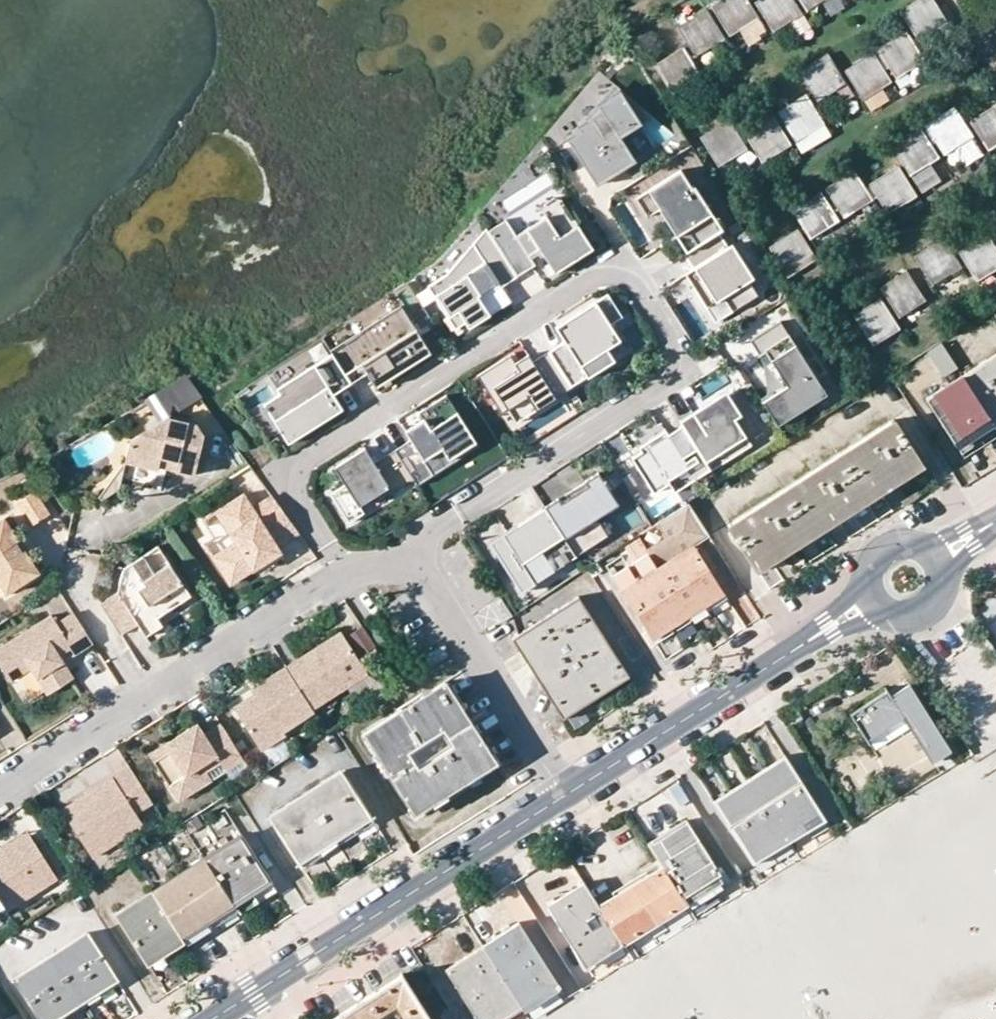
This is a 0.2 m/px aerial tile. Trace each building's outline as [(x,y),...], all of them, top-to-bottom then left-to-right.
[(745,0),(721,0),(711,6),(729,35),(756,18),(745,0)] [(755,3),(772,31),(800,14),(791,0),(760,0),(755,3)] [(807,11),(823,0),(800,0),(807,11)] [(945,23),(931,0),(917,0),(898,11),(918,40),(945,23)] [(705,11),(678,28),(695,56),(723,39),(705,11)] [(904,33),(877,50),(895,78),(922,61),(904,33)] [(682,49),(655,66),(673,94),(700,77),(682,49)] [(889,82),(871,54),(844,70),(862,99),(889,82)] [(798,72),(816,100),(843,83),(826,55),(798,72)] [(642,125),(621,92),(599,105),(604,113),(582,127),(585,132),(569,141),(597,186),(636,162),(621,138),(642,125)] [(822,124),(804,96),(777,113),(795,142),(822,124)] [(995,144),(995,105),(969,122),(987,150),(995,144)] [(943,154),(970,137),(952,109),(925,126),(943,154)] [(790,146),(771,117),(744,133),(762,162),(790,146)] [(745,149),(727,120),(699,137),(717,166),(745,149)] [(936,158),(919,130),(892,147),(909,175),(936,158)] [(887,213),(915,196),(897,168),(870,185),(887,213)] [(719,232),(726,227),(711,203),(707,205),(695,186),(692,187),(681,169),(636,197),(648,216),(660,208),(664,205),(681,232),(676,235),(660,245),(671,262),(685,253),(719,232)] [(870,200),(853,171),(825,189),(843,217),(870,200)] [(819,193),(792,210),(810,238),(837,221),(819,193)] [(546,216),(499,246),(518,276),(535,265),(530,255),(540,249),(556,273),(594,249),(562,200),(554,198),(545,203),(543,212),(546,216)] [(681,232),(664,205),(660,208),(676,235),(681,232)] [(507,219),(489,230),(499,246),(517,235),(507,219)] [(501,286),(518,276),(499,246),(489,230),(487,228),(447,273),(428,286),(456,329),(466,323),(469,328),(490,314),(481,299),(501,286)] [(815,259),(797,231),(770,248),(787,276),(815,259)] [(754,278),(733,244),(728,247),(719,232),(685,253),(694,268),(690,271),(698,284),(694,287),(707,307),(724,297),(733,311),(759,295),(750,280),(754,278)] [(995,268),(995,252),(986,236),(959,253),(976,280),(995,268)] [(959,267),(942,239),(914,256),(933,284),(959,267)] [(698,284),(690,271),(686,274),(694,287),(698,284)] [(924,301),(905,272),(880,288),(899,317),(924,301)] [(511,301),(501,286),(481,299),(490,314),(511,301)] [(566,342),(550,352),(573,388),(616,361),(608,349),(598,334),(612,325),(624,318),(609,294),(557,327),(566,342)] [(733,311),(724,297),(707,307),(716,322),(733,311)] [(899,330),(879,300),(854,316),(872,345),(899,330)] [(332,352),(351,382),(367,372),(375,367),(384,382),(431,352),(401,305),(330,350),(332,352)] [(827,394),(780,321),(756,336),(765,351),(767,349),(789,384),(762,401),(777,425),(827,394)] [(612,325),(598,334),(608,349),(622,341),(612,325)] [(742,335),(722,343),(732,366),(751,359),(742,335)] [(765,351),(756,336),(750,340),(759,354),(765,351)] [(959,370),(941,343),(929,351),(947,378),(959,370)] [(333,393),(351,382),(332,352),(276,388),(279,393),(263,403),(288,443),(335,413),(326,398),(333,393)] [(511,356),(477,377),(501,416),(507,412),(529,398),(537,411),(573,388),(550,352),(533,362),(529,355),(516,363),(511,356)] [(961,376),(991,420),(995,417),(995,354),(961,376)] [(376,387),(384,382),(375,367),(367,372),(376,387)] [(158,419),(201,397),(189,374),(146,395),(158,419)] [(961,376),(927,398),(955,444),(975,431),(991,420),(961,376)] [(724,403),(734,417),(740,413),(726,391),(693,412),(698,420),(724,403)] [(343,408),(333,393),(326,398),(335,413),(343,408)] [(447,395),(420,412),(424,418),(405,430),(411,439),(395,449),(414,479),(417,484),(478,445),(447,395)] [(515,424),(537,411),(529,398),(507,412),(515,424)] [(693,412),(680,421),(682,424),(710,468),(711,471),(751,445),(734,417),(724,403),(698,420),(693,412)] [(882,491),(921,466),(891,419),(727,525),(757,571),(791,549),(841,517),(882,491)] [(202,437),(192,426),(165,420),(126,443),(120,461),(155,470),(156,466),(159,457),(178,461),(174,471),(190,476),(202,437)] [(961,453),(995,431),(995,428),(991,420),(975,431),(955,444),(961,453)] [(710,468),(682,424),(668,433),(665,429),(649,440),(651,444),(641,451),(631,457),(653,492),(669,482),(689,469),(695,478),(710,468)] [(651,444),(649,440),(638,446),(641,451),(651,444)] [(392,493),(414,479),(395,449),(374,462),(365,448),(334,467),(345,484),(331,493),(349,522),(364,513),(360,506),(389,487),(392,493)] [(159,457),(156,466),(174,471),(178,461),(159,457)] [(674,491),(695,478),(689,469),(669,482),(674,491)] [(608,535),(596,518),(618,504),(598,472),(576,487),(578,491),(568,497),(560,502),(558,498),(544,506),(576,556),(608,535)] [(568,497),(578,491),(576,487),(566,493),(568,497)] [(33,524),(51,514),(36,490),(18,500),(33,524)] [(270,493),(251,505),(241,491),(223,502),(235,521),(226,526),(234,539),(212,553),(230,580),(253,566),(249,559),(257,554),(261,561),(279,549),(275,544),(296,531),(270,493)] [(235,521),(223,502),(214,508),(226,526),(235,521)] [(647,551),(657,567),(688,615),(706,603),(724,592),(694,544),(708,534),(688,503),(657,523),(667,539),(647,551)] [(576,556),(544,506),(527,518),(531,524),(526,526),(522,520),(502,533),(521,563),(508,571),(521,591),(576,556)] [(848,534),(876,520),(870,509),(842,523),(848,534)] [(531,524),(527,518),(522,520),(526,526),(531,524)] [(5,591),(37,571),(24,550),(20,552),(13,541),(16,539),(3,519),(0,521),(0,584),(5,591)] [(489,541),(508,571),(521,563),(502,533),(489,541)] [(16,539),(13,541),(20,552),(24,550),(30,546),(23,535),(16,539)] [(156,614),(189,592),(157,542),(122,564),(116,588),(97,599),(118,631),(136,620),(144,632),(161,622),(156,614)] [(261,561),(257,554),(249,559),(253,566),(261,561)] [(657,567),(622,589),(652,637),(669,626),(688,615),(657,567)] [(756,616),(740,591),(728,598),(744,623),(756,616)] [(706,603),(710,609),(728,598),(724,592),(706,603)] [(628,677),(576,596),(512,639),(562,719),(597,696),(628,677)] [(710,609),(706,603),(688,615),(691,621),(710,609)] [(71,609),(56,620),(50,611),(0,644),(0,665),(9,679),(30,666),(47,692),(73,676),(58,652),(70,644),(75,652),(92,641),(71,609)] [(361,655),(374,649),(364,626),(350,632),(361,655)] [(347,686),(343,678),(363,665),(341,630),(318,644),(322,650),(315,655),(311,649),(286,665),(304,693),(313,707),(347,686)] [(322,650),(318,644),(311,649),(315,655),(322,650)] [(260,681),(263,687),(254,692),(235,704),(260,744),(284,728),(314,709),(313,707),(304,693),(286,665),(260,681)] [(343,678),(347,686),(367,673),(363,665),(343,678)] [(251,686),(254,692),(263,687),(260,681),(251,686)] [(465,782),(479,773),(481,777),(498,766),(447,686),(367,736),(418,816),(434,806),(432,802),(447,793),(449,797),(467,786),(465,782)] [(912,697),(906,688),(891,698),(895,707),(912,697)] [(891,698),(886,691),(859,708),(849,714),(863,736),(901,713),(928,756),(943,746),(912,697),(895,707),(891,698)] [(242,756),(219,720),(203,730),(196,719),(166,739),(171,746),(153,758),(168,782),(201,761),(205,768),(218,759),(224,768),(242,756)] [(260,744),(263,748),(287,733),(284,728),(260,744)] [(153,758),(171,746),(166,739),(148,750),(153,758)] [(820,814),(784,757),(755,775),(712,802),(746,858),(820,814)] [(178,797),(210,777),(205,768),(201,761),(168,782),(178,797)] [(62,807),(87,848),(139,814),(136,811),(152,800),(129,764),(112,775),(116,783),(92,798),(87,791),(62,807)] [(271,817),(301,864),(328,847),(373,819),(343,772),(271,817)] [(116,783),(112,775),(87,791),(92,798),(116,783)] [(87,848),(93,856),(145,823),(139,814),(87,848)] [(746,858),(751,865),(824,821),(820,814),(746,858)] [(661,865),(679,893),(715,871),(683,821),(665,832),(648,843),(661,865)] [(32,838),(27,830),(1,847),(7,853),(32,838)] [(204,857),(213,872),(232,902),(250,890),(267,879),(239,835),(204,857)] [(0,847),(0,899),(5,906),(7,909),(57,877),(32,838),(7,853),(1,847),(0,847)] [(233,904),(232,902),(213,872),(204,857),(151,891),(180,936),(207,920),(233,904)] [(621,889),(597,904),(622,943),(686,905),(679,893),(661,865),(621,889)] [(679,893),(686,905),(722,883),(715,871),(679,893)] [(559,898),(547,906),(584,966),(622,943),(597,904),(583,883),(559,898)] [(167,945),(180,936),(151,891),(132,903),(134,907),(118,917),(145,959),(167,945)] [(504,933),(482,946),(521,1008),(556,986),(517,924),(504,933)] [(85,934),(15,979),(41,1018),(53,1018),(85,999),(115,980),(85,934)] [(444,970),(476,1018),(503,1018),(521,1008),(482,946),(463,958),(444,970)] [(401,975),(361,1000),(330,1018),(371,1018),(395,1005),(403,1018),(429,1018),(401,975)]
